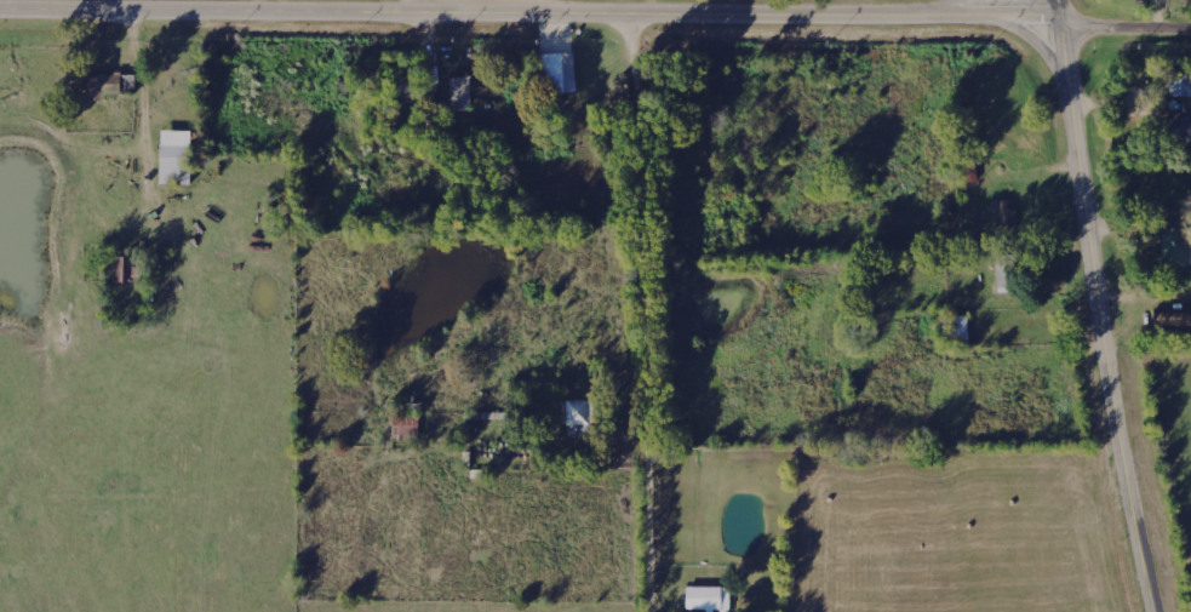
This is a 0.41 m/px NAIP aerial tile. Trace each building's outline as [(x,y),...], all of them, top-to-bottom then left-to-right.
[(540,54),(540,78),(552,78),(552,94),(576,93),(575,53),(540,54)] [(119,95),(135,95),(135,76),(87,76),(87,90),(119,89),(119,95)] [(1190,98),(1190,77),(1171,76),(1170,97),(1190,98)] [(451,112),(472,111),(471,77),(450,78),(451,112)] [(192,132),(161,131),(160,185),(191,185),(192,132)] [(1187,228),(1161,229),(1163,267),(1189,265),(1187,228)] [(120,284),(136,281),(130,257),(115,260),(120,284)] [(564,402),(565,437),(590,436),(589,425),(595,425),(594,401),(564,402)] [(687,588),(687,611),(712,611),(729,611),(729,589),(687,588)]
